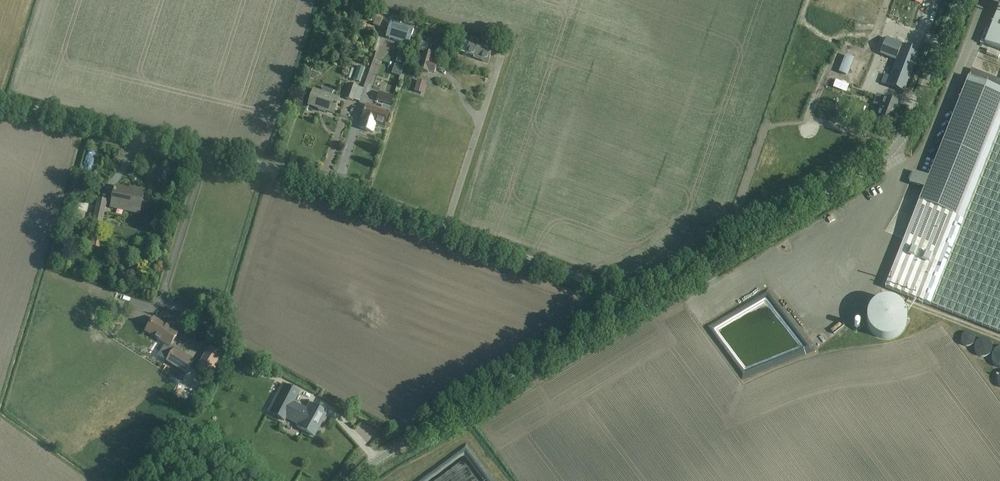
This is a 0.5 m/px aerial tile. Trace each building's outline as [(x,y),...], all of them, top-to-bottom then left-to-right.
[(984,44),(999,50),(999,5),(984,44)] [(392,22),(387,38),(410,45),(415,30),(392,22)] [(873,25),(869,36),(882,41),(886,30),(873,25)] [(470,44),(466,56),(473,58),(472,59),(474,59),(474,58),(479,60),(488,63),(489,61),(492,50),(477,45),(479,41),(472,38),(470,44)] [(882,84),(894,89),(904,93),(918,56),(910,53),(912,49),(886,39),(880,56),(896,62),(890,78),(885,77),(882,84)] [(988,50),(986,54),(998,59),(999,55),(999,54),(988,50)] [(429,72),(434,74),(437,64),(431,62),(434,54),(424,52),(418,71),(428,74),(429,72)] [(886,75),(886,62),(875,62),(875,75),(886,75)] [(971,70),(968,78),(999,91),(999,81),(971,70)] [(919,201),(955,215),(999,102),(999,91),(968,78),(928,178),(913,172),(909,184),(924,189),(919,201)] [(413,86),(424,89),(426,83),(414,80),(413,86)] [(833,86),(845,91),(847,87),(835,82),(833,86)] [(345,98),(353,101),(357,87),(350,84),(345,98)] [(314,91),(309,105),(320,109),(320,108),(325,110),(325,111),(334,114),(336,108),(337,108),(337,106),(339,99),(332,97),(334,92),(324,88),(322,93),(314,91)] [(380,93),(377,101),(392,106),(394,98),(380,93)] [(876,118),(883,120),(892,124),(899,105),(875,96),(872,103),(881,107),(876,118)] [(999,333),(999,102),(955,215),(919,201),(885,288),(999,333)] [(362,121),(359,129),(373,133),(375,125),(384,128),(389,113),(391,108),(383,105),(381,111),(367,106),(362,121)] [(93,155),(91,166),(100,167),(101,156),(93,155)] [(115,194),(113,204),(112,207),(124,210),(124,212),(140,215),(144,192),(134,189),(133,191),(116,188),(114,194),(115,194)] [(93,222),(100,224),(106,202),(98,200),(93,222)] [(896,301),(894,300),(893,300),(891,299),(889,299),(888,299),(886,299),(884,299),(882,299),(881,300),(879,300),(877,301),(876,302),(874,303),(873,304),(872,305),(871,306),(870,308),(869,309),(868,311),(867,312),(867,314),(866,316),(866,317),(866,319),(866,321),(866,322),(867,324),(867,326),(868,327),(869,329),(870,330),(871,332),(872,333),(873,334),(875,335),(876,336),(878,337),(879,338),(881,338),(882,339),(884,339),(886,339),(888,339),(889,339),(891,339),(893,338),(894,338),(896,337),(897,336),(899,335),(900,334),(901,332),(903,331),(904,330),(904,328),(905,327),(906,325),(906,323),(906,322),(907,320),(907,318),(906,316),(906,315),(906,313),(905,311),(904,310),(903,308),(902,307),(901,305),(900,304),(899,303),(897,302),(896,301)] [(154,319),(146,332),(165,344),(158,356),(167,362),(174,350),(170,348),(170,347),(173,343),(178,334),(154,319)] [(972,335),(972,334),(970,334),(969,333),(967,333),(966,333),(966,334),(965,334),(964,335),(963,335),(962,336),(962,337),(961,338),(961,339),(961,340),(961,341),(961,342),(961,343),(962,344),(963,345),(964,346),(966,347),(967,347),(969,347),(970,347),(971,347),(972,346),(972,345),(973,345),(974,344),(974,343),(974,342),(975,342),(975,341),(975,340),(975,339),(974,338),(974,337),(973,336),(973,335),(972,335)] [(990,344),(989,342),(988,341),(987,341),(986,340),(984,340),(982,340),(981,340),(979,341),(978,342),(977,343),(976,343),(976,344),(975,345),(975,346),(975,347),(974,348),(974,349),(974,350),(975,351),(975,352),(976,353),(976,354),(977,355),(978,356),(979,357),(980,357),(981,357),(983,358),(984,357),(985,357),(986,357),(987,356),(988,356),(990,355),(990,354),(990,353),(991,352),(992,350),(992,349),(992,348),(992,347),(992,346),(991,346),(991,345),(990,344)] [(196,371),(209,379),(226,352),(213,343),(196,371)] [(999,347),(997,348),(995,349),(995,350),(993,351),(993,352),(992,353),(992,354),(992,355),(992,356),(991,357),(991,358),(991,359),(991,360),(992,361),(992,362),(993,363),(993,364),(994,365),(995,366),(997,367),(997,368),(999,368),(999,347)] [(167,362),(186,374),(193,362),(174,350),(167,362)] [(177,371),(175,376),(184,382),(187,377),(177,371)] [(299,393),(283,384),(268,413),(284,421),(286,418),(298,425),(297,427),(314,437),(317,430),(315,429),(324,412),(311,404),(311,405),(312,405),(308,411),(293,403),(299,393)]
